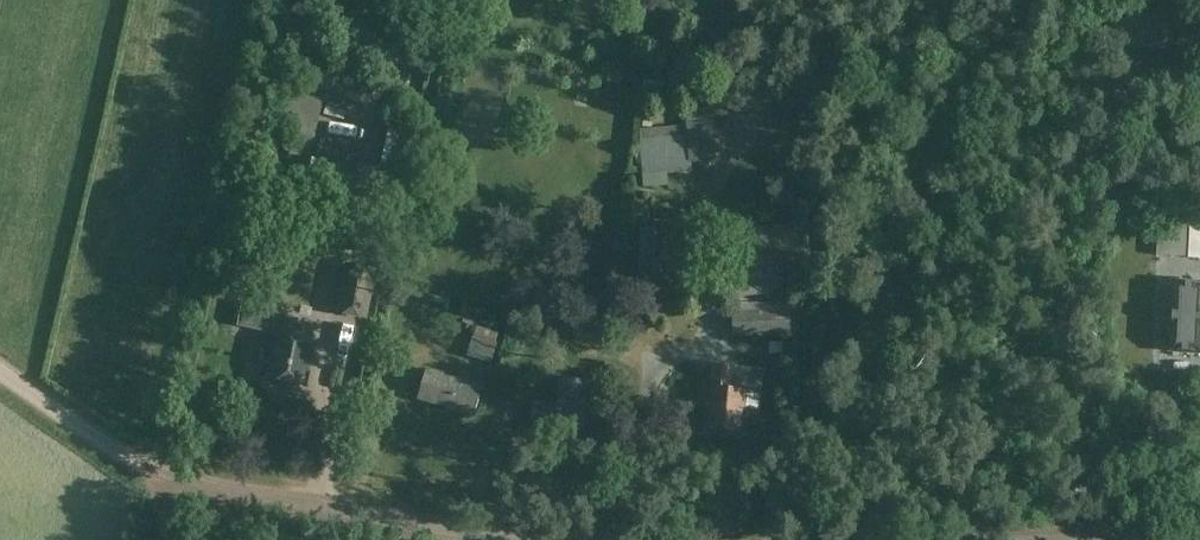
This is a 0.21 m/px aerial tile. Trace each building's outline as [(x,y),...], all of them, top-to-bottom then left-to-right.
[(1162,41),(1167,15),(1113,5),(1109,34),(1162,41)] [(818,95),(822,82),(810,78),(806,92),(818,95)] [(282,91),(274,130),(315,138),(323,100),(282,91)] [(689,163),(691,163),(717,161),(713,116),(686,119),(686,126),(689,163)] [(689,163),(686,126),(640,130),(643,187),(663,185),(662,177),(691,173),(691,163),(689,163)] [(296,189),(317,193),(353,199),(360,165),(324,158),(324,162),(303,157),(296,189)] [(1123,202),(1122,186),(1109,187),(1110,203),(1123,202)] [(1161,221),(1189,222),(1190,196),(1162,196),(1161,221)] [(271,214),(269,222),(287,229),(290,221),(271,214)] [(803,223),(729,232),(735,282),(808,275),(803,223)] [(643,229),(642,279),(668,281),(671,230),(643,229)] [(1187,258),(1199,258),(1199,229),(1189,229),(1187,258)] [(369,237),(359,248),(374,260),(384,249),(369,237)] [(375,270),(349,265),(338,315),(365,321),(375,270)] [(677,267),(677,281),(693,281),(693,267),(677,267)] [(1172,281),(1167,353),(1199,355),(1199,283),(1172,281)] [(791,311),(733,314),(734,339),(792,336),(791,311)] [(282,318),(269,379),(306,386),(316,342),(295,337),(298,321),(282,318)] [(472,336),(466,357),(492,365),(501,334),(480,328),(477,338),(472,336)] [(765,370),(716,364),(714,381),(709,428),(742,432),(747,395),(762,397),(765,370)] [(428,372),(420,400),(474,416),(482,388),(428,372)] [(560,381),(558,428),(583,430),(586,382),(560,381)]
